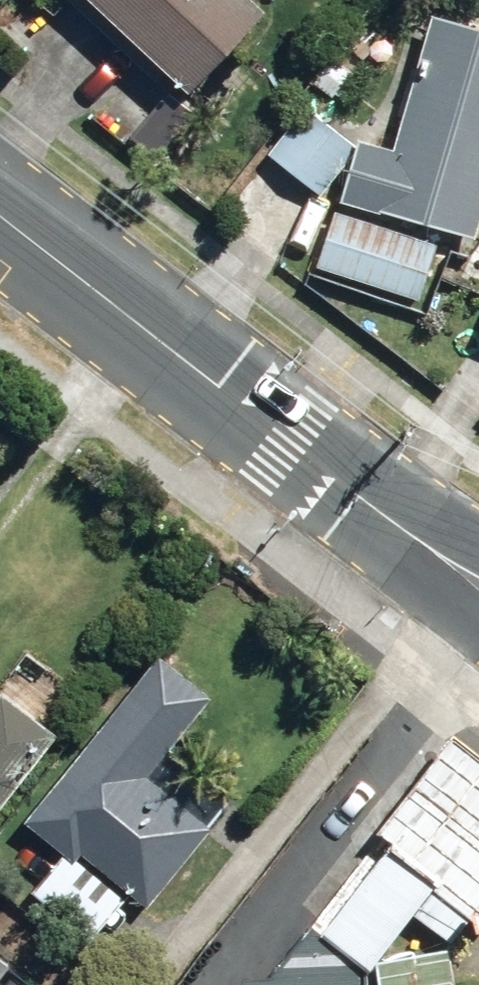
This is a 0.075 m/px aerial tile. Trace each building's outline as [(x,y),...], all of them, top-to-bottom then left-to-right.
[(204,98),(281,17),(264,0),(99,0),(204,98)] [(478,241),(478,30),(442,19),(427,74),(415,71),(402,116),(413,121),(405,147),(371,138),(352,204),(478,241)] [(319,82),(338,96),(355,71),(336,58),(319,82)] [(271,155),(325,195),(361,145),(307,106),(271,155)] [(319,267),(426,300),(444,244),(335,211),(319,267)] [(158,660),(27,819),(76,859),(82,852),(145,903),(205,829),(140,776),(204,697),(158,660)] [(67,725),(10,679),(0,691),(0,808),(67,725)] [(379,959),(423,905),(461,935),(478,912),(478,736),(467,726),(392,819),(407,831),(333,923),(379,959)] [(387,984),(430,984),(461,980),(455,938),(397,948),(385,965),(387,984)] [(478,964),(478,944),(470,958),(478,964)] [(242,984),(374,984),(373,958),(241,964),(242,984)]
